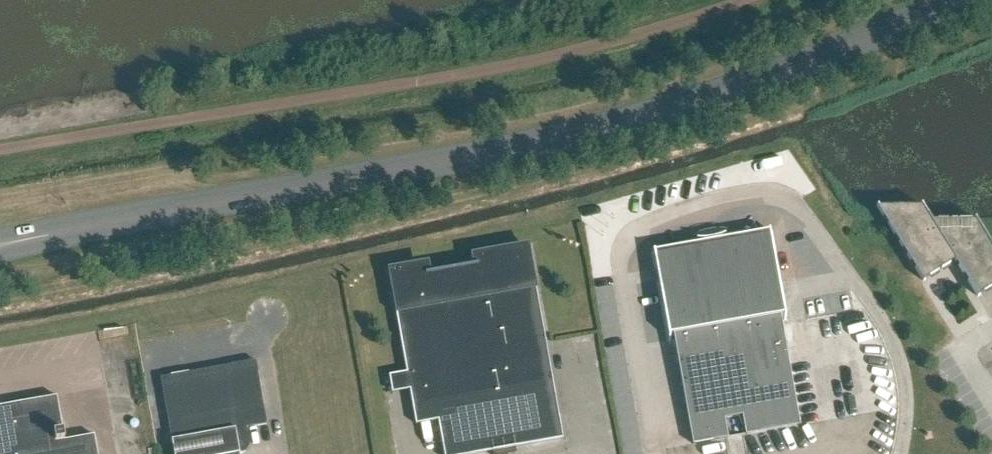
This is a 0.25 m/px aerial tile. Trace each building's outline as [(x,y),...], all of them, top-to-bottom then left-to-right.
[(878,207),(877,205),(876,206),(885,220),(923,282),(925,281),(924,280),(955,261),(978,297),(979,296),(978,295),(991,286),(991,245),(975,218),(974,219),(975,221),(932,221),(920,202),(919,203),(921,206),(878,207)] [(674,341),(693,445),(800,426),(781,322),(786,321),(771,233),(724,242),(723,236),(700,240),(701,246),(654,254),(669,342),(674,341)] [(529,249),(476,259),(477,264),(427,273),(426,268),(391,274),(394,291),(392,291),(396,314),(397,314),(416,424),(439,420),(445,453),(478,453),(493,451),(494,453),(513,453),(517,453),(516,447),(564,439),(537,289),(538,289),(534,266),(532,266),(529,249)] [(267,424),(256,361),(161,378),(175,453),(240,453),(245,452),(249,445),(246,428),(267,424)] [(94,435),(65,440),(57,396),(0,407),(0,453),(98,453),(94,435)]
